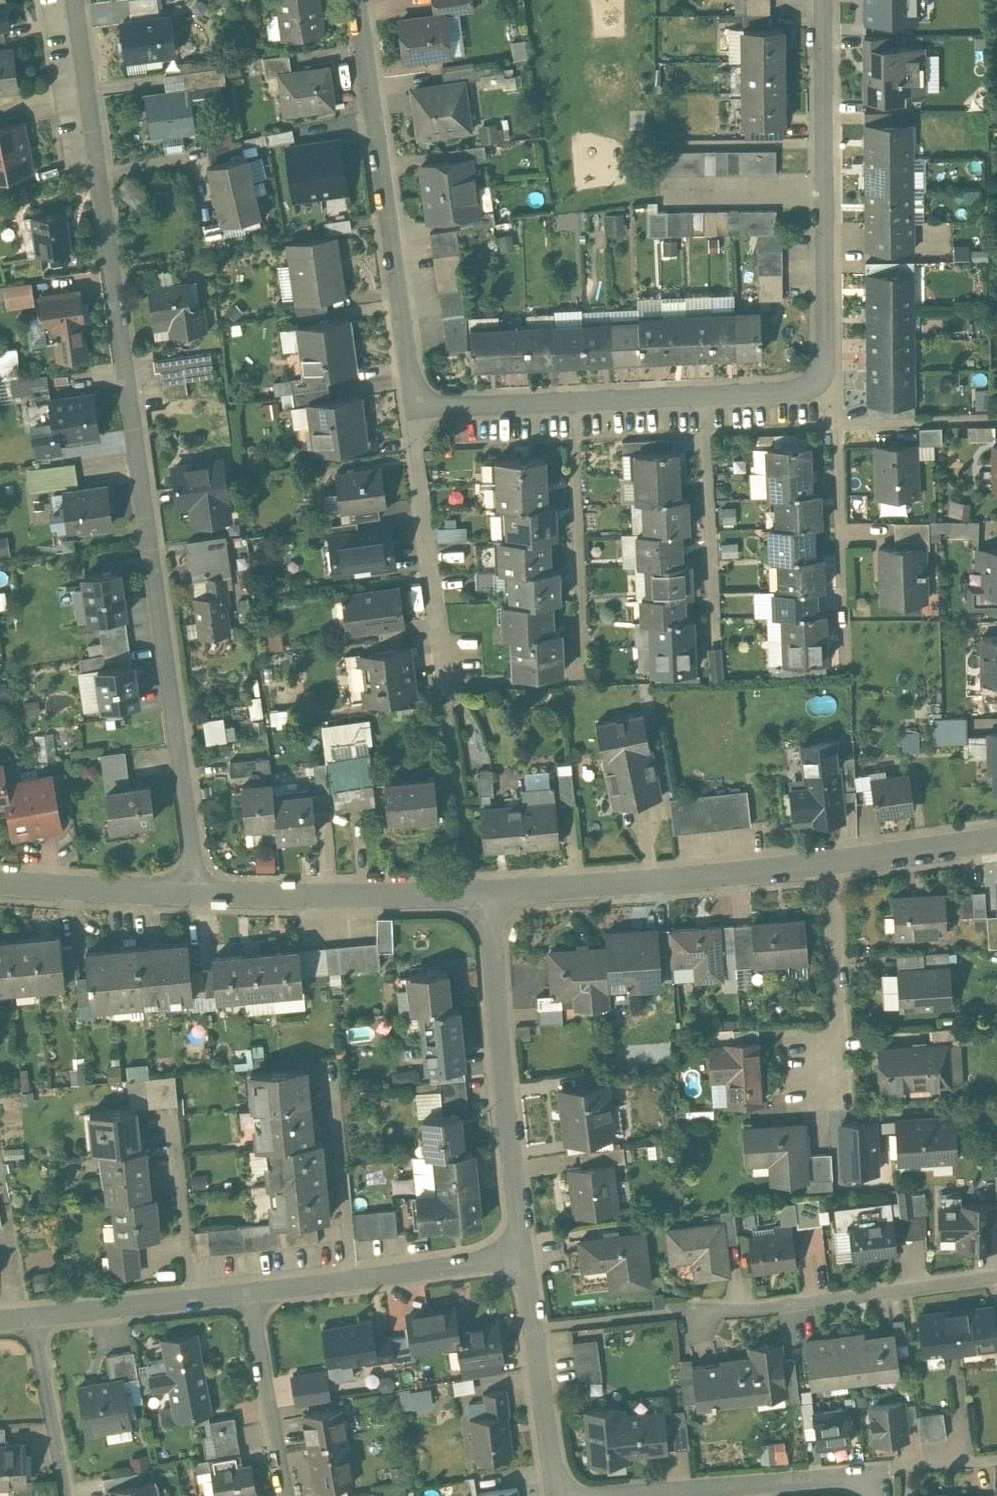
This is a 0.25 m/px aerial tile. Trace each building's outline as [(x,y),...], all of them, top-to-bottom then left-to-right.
[(3,27),(10,26),(6,0),(0,0),(0,27),(3,27)] [(133,15),(159,11),(157,0),(131,0),(133,15)] [(282,38),(324,32),(319,0),(277,0),(282,38)] [(436,13),(443,12),(444,14),(472,10),(471,0),(434,0),(436,13)] [(864,24),(918,23),(918,0),(864,0),(864,24)] [(770,1),(744,2),(744,14),(770,13),(770,1)] [(436,13),(400,19),(406,60),(449,54),(449,52),(443,53),(440,33),(446,33),(444,14),(443,12),(436,13)] [(770,13),(744,14),(744,27),(770,27),(770,13)] [(170,16),(122,22),(127,58),(128,58),(128,54),(160,49),(161,53),(175,52),(170,16)] [(743,59),(743,27),(729,28),(729,54),(739,54),(739,59),(743,59)] [(744,27),(743,27),(743,59),(782,59),(782,27),(770,27),(744,27)] [(886,36),(864,36),(864,48),(886,48),(886,36)] [(886,48),(864,48),(864,100),(902,99),(902,90),(924,90),(924,47),(886,48)] [(0,52),(0,89),(18,87),(13,50),(0,52)] [(288,53),(262,56),(265,76),(279,74),(279,73),(291,71),(288,53)] [(782,59),(743,59),(744,91),(783,91),(782,59)] [(474,65),(442,70),(444,82),(464,79),(464,80),(476,79),(474,65)] [(223,66),(187,71),(189,85),(225,80),(223,66)] [(291,71),(279,73),(279,74),(284,109),(305,106),(305,110),(334,106),(328,66),(291,71)] [(445,87),(411,91),(418,137),(471,130),(464,80),(464,79),(444,82),(445,87)] [(190,89),(144,95),(145,96),(150,96),(155,133),(150,134),(150,135),(196,129),(190,89)] [(783,91),(744,91),(744,124),(756,124),(783,123),(783,91)] [(892,112),(864,112),(864,123),(893,123),(892,112)] [(486,140),(503,138),(500,121),(484,123),(486,140)] [(26,147),(21,123),(0,128),(0,152),(26,147)] [(783,123),(756,124),(756,137),(783,137),(783,123)] [(913,123),(864,123),(864,126),(866,126),(866,156),(865,156),(865,157),(913,157),(913,123)] [(322,194),(351,191),(344,137),(315,140),(322,194)] [(169,141),(170,150),(190,148),(190,139),(169,141)] [(241,139),(207,146),(211,164),(244,157),(241,139)] [(294,198),(322,194),(315,140),(287,144),(294,198)] [(484,144),(449,149),(451,160),(471,157),(471,159),(485,157),(484,144)] [(0,152),(0,177),(30,170),(26,147),(0,152)] [(751,149),(739,150),(739,174),(751,173),(751,149)] [(763,173),(763,149),(751,149),(751,173),(763,173)] [(776,173),(776,149),(763,149),(763,173),(776,173)] [(667,150),(655,150),(655,174),(668,174),(667,150)] [(679,150),(667,150),(668,174),(680,174),(679,150)] [(692,174),(691,150),(679,150),(680,174),(692,174)] [(703,150),(691,150),(692,174),(704,173),(703,150)] [(715,150),(703,150),(704,173),(716,173),(715,150)] [(727,150),(715,150),(716,173),(727,174),(727,150)] [(739,150),(727,150),(727,174),(739,174),(739,150)] [(211,164),(209,164),(222,221),(245,216),(244,210),(256,207),(259,220),(260,219),(246,156),(211,164)] [(451,160),(421,164),(425,192),(475,185),(471,159),(471,157),(451,160)] [(913,157),(865,157),(865,158),(866,158),(866,188),(865,188),(865,189),(913,189),(913,157)] [(11,187),(9,175),(0,177),(0,189),(11,187)] [(475,185),(425,192),(429,220),(459,216),(478,213),(478,212),(475,185)] [(913,189),(865,189),(865,190),(866,190),(867,220),(865,220),(865,222),(913,221),(913,189)] [(752,233),(752,209),(740,209),(740,233),(752,233)] [(764,233),(764,209),(752,209),(752,233),(757,233),(764,233)] [(776,209),(764,209),(764,233),(776,233),(776,209)] [(478,213),(459,216),(460,228),(495,223),(493,210),(478,212),(478,213)] [(668,210),(649,210),(649,234),(668,234),(668,210)] [(680,210),(668,210),(668,234),(680,234),(680,210)] [(692,210),(680,210),(680,234),(692,234),(692,210)] [(704,210),(692,210),(692,234),(704,233),(704,210)] [(611,232),(627,231),(626,211),(610,211),(611,232)] [(64,212),(33,216),(38,252),(69,248),(64,212)] [(913,221),(865,222),(865,249),(914,249),(913,221)] [(213,223),(202,225),(205,245),(216,243),(213,223)] [(456,229),(430,232),(431,244),(458,240),(456,229)] [(764,233),(757,233),(758,248),(782,248),(781,233),(776,233),(764,233)] [(692,252),(713,252),(712,234),(691,235),(692,252)] [(335,235),(288,242),(291,263),(297,262),(301,294),(295,295),(296,301),(326,297),(344,294),(335,235)] [(680,238),(664,240),(665,252),(682,250),(680,238)] [(458,240),(431,244),(433,256),(459,252),(458,240)] [(782,248),(758,248),(758,260),(782,260),(782,248)] [(459,252),(433,256),(435,268),(461,264),(459,252)] [(39,256),(14,259),(16,276),(42,272),(40,256),(39,256)] [(782,260),(758,260),(758,272),(782,272),(782,260)] [(914,260),(866,261),(866,273),(914,272),(914,260)] [(461,264),(435,268),(436,280),(463,276),(461,264)] [(782,272),(758,272),(758,284),(782,284),(782,272)] [(914,272),(866,273),(866,275),(867,275),(867,305),(866,305),(866,306),(914,305),(914,272)] [(463,276),(436,280),(438,292),(440,292),(464,288),(463,276)] [(187,282),(149,288),(154,323),(162,322),(161,316),(171,315),(173,333),(177,339),(183,342),(190,343),(196,340),(201,336),(203,330),(200,306),(191,308),(187,282)] [(30,283),(6,287),(8,302),(32,299),(30,283)] [(782,284),(758,284),(758,299),(782,299),(782,284)] [(464,288),(440,292),(442,303),(466,300),(464,288)] [(80,291),(40,296),(45,326),(46,326),(45,320),(61,318),(62,323),(83,321),(84,320),(80,291)] [(326,297),(296,301),(295,295),(294,295),(297,314),(328,310),(326,297)] [(466,300),(442,303),(443,316),(465,313),(468,312),(466,300)] [(914,305),(866,306),(866,307),(867,307),(868,337),(866,337),(866,338),(914,337),(914,305)] [(759,311),(734,312),(736,353),(760,352),(759,311)] [(734,312),(710,313),(712,354),(736,353),(734,312)] [(443,316),(442,316),(445,340),(466,337),(465,313),(443,316)] [(710,313),(686,314),(688,355),(712,354),(710,313)] [(686,314),(662,315),(664,356),(688,355),(686,314)] [(662,315),(638,316),(638,320),(640,357),(664,356),(662,315)] [(348,319),(298,326),(305,376),(326,373),(355,369),(348,319)] [(638,320),(610,322),(612,358),(640,357),(638,320)] [(83,321),(62,323),(63,332),(54,333),(58,356),(87,352),(83,321)] [(610,322),(582,323),(584,360),(612,358),(610,322)] [(582,323),(554,324),(556,361),(584,360),(582,323)] [(554,324),(526,326),(528,362),(556,361),(554,324)] [(526,326),(498,327),(500,363),(528,362),(526,326)] [(498,327),(470,328),(471,365),(500,363),(498,327)] [(466,337),(445,340),(447,352),(467,349),(466,337)] [(914,337),(866,338),(866,339),(868,339),(868,369),(866,369),(866,370),(914,370),(914,337)] [(0,348),(0,372),(22,370),(19,346),(0,348)] [(211,352),(153,360),(155,372),(161,371),(184,368),(212,364),(211,352)] [(184,368),(161,371),(162,383),(186,380),(184,368)] [(914,370),(866,370),(866,371),(868,371),(868,401),(867,401),(867,403),(868,403),(912,403),(914,403),(914,370)] [(305,376),(290,378),(292,391),(328,386),(326,373),(305,376)] [(47,375),(11,380),(13,396),(50,391),(47,375)] [(186,380),(162,383),(165,399),(188,396),(186,380)] [(328,386),(292,391),(294,406),(309,403),(309,402),(330,399),(328,386)] [(94,394),(50,400),(53,420),(55,437),(58,437),(99,431),(94,394)] [(330,399),(309,402),(309,403),(316,452),(365,445),(358,395),(330,399)] [(912,403),(868,403),(868,417),(915,415),(915,413),(913,413),(912,403)] [(53,420),(34,423),(38,452),(60,449),(58,437),(55,437),(53,420)] [(995,425),(968,426),(969,440),(995,439),(995,425)] [(941,426),(919,427),(919,444),(942,443),(941,426)] [(668,438),(622,440),(622,452),(635,452),(635,451),(669,450),(668,438)] [(916,443),(876,445),(877,497),(917,495),(916,443)] [(808,444),(767,446),(768,470),(809,468),(808,444)] [(669,450),(635,451),(635,452),(636,476),(677,474),(676,450),(669,450)] [(543,456),(497,458),(498,482),(544,480),(543,456)] [(221,459),(174,466),(176,481),(179,504),(192,502),(195,518),(229,513),(226,498),(227,498),(221,459)] [(74,462),(43,467),(46,489),(78,484),(74,462)] [(381,467),(335,474),(340,510),(350,509),(378,505),(386,504),(381,467)] [(809,468),(768,470),(769,494),(781,494),(781,493),(810,492),(810,491),(809,468)] [(677,474),(636,476),(637,500),(649,500),(649,499),(678,498),(678,497),(677,474)] [(544,480),(498,482),(498,506),(506,505),(545,503),(546,503),(544,480)] [(106,486),(78,490),(64,492),(54,493),(56,511),(51,512),(52,523),(57,522),(58,528),(69,527),(69,530),(111,524),(106,486)] [(810,492),(781,493),(781,494),(783,524),(778,524),(778,525),(812,524),(820,524),(818,491),(810,491),(810,492)] [(678,498),(649,499),(649,500),(650,530),(645,530),(645,531),(680,530),(688,529),(686,497),(678,497),(678,498)] [(951,499),(950,512),(970,514),(971,501),(951,499)] [(545,503),(506,505),(507,537),(548,535),(548,536),(556,535),(554,502),(546,503),(545,503)] [(378,505),(350,509),(352,521),(357,520),(380,517),(378,505)] [(352,521),(328,524),(331,544),(341,542),(340,534),(358,532),(357,520),(352,521)] [(928,521),(894,521),(895,546),(920,545),(920,548),(929,547),(928,521)] [(978,521),(950,521),(950,537),(978,537),(978,521)] [(442,524),(441,537),(471,538),(471,525),(442,524)] [(778,525),(775,525),(776,556),(771,557),(771,558),(784,557),(813,556),(813,555),(812,524),(778,525)] [(358,532),(340,534),(341,542),(345,570),(394,563),(389,527),(358,532)] [(680,530),(645,531),(637,531),(639,564),(647,564),(647,563),(681,561),(680,530)] [(225,534),(187,539),(193,580),(206,578),(206,577),(224,574),(224,575),(231,575),(225,534)] [(0,537),(0,554),(12,552),(10,535),(0,537)] [(548,535),(507,537),(499,537),(500,542),(501,570),(510,569),(549,567),(548,536),(548,535)] [(500,542),(474,544),(475,571),(501,570),(500,542)] [(895,546),(879,547),(879,548),(881,548),(882,581),(880,581),(881,601),(926,599),(926,574),(929,574),(928,568),(920,569),(920,548),(920,545),(895,546)] [(977,549),(977,568),(985,568),(985,586),(985,593),(996,593),(996,549),(977,549)] [(813,556),(784,557),(785,588),(785,589),(814,588),(815,588),(822,588),(821,554),(813,555),(813,556)] [(681,562),(647,563),(647,564),(652,564),(653,594),(653,595),(682,593),(682,594),(690,594),(689,561),(681,561),(681,562)] [(549,567),(510,569),(511,601),(551,599),(551,600),(559,599),(557,566),(549,567)] [(118,569),(85,574),(86,587),(91,618),(91,620),(99,618),(123,615),(124,615),(118,569)] [(510,584),(502,585),(502,586),(502,601),(511,601),(510,569),(501,570),(501,571),(509,570),(510,584)] [(501,570),(475,571),(476,587),(502,586),(502,585),(510,584),(509,570),(501,571),(501,570)] [(224,574),(206,577),(206,578),(208,595),(195,596),(201,635),(228,631),(225,603),(228,603),(224,575),(224,574)] [(974,586),(970,590),(970,603),(974,607),(996,607),(996,593),(985,593),(985,586),(974,586)] [(86,587),(75,589),(79,619),(91,618),(86,587)] [(398,587),(343,594),(348,630),(377,626),(402,623),(403,623),(398,587)] [(814,588),(785,589),(785,588),(773,589),(774,614),(783,614),(783,613),(815,612),(815,611),(815,588),(814,588)] [(682,593),(653,595),(653,594),(641,595),(642,620),(650,620),(650,619),(683,618),(683,617),(682,594),(682,593)] [(249,596),(240,598),(244,617),(253,615),(249,596)] [(511,601),(502,601),(504,634),(512,634),(514,673),(562,671),(560,629),(552,630),(551,600),(551,599),(511,601)] [(815,612),(783,613),(783,614),(783,637),(824,635),(823,611),(815,611),(815,612)] [(123,615),(99,618),(101,632),(125,629),(123,615)] [(683,618),(650,619),(650,620),(651,643),(692,641),(691,616),(683,617),(683,618)] [(552,617),(553,628),(568,627),(568,617),(552,617)] [(402,623),(377,626),(379,638),(401,635),(404,635),(402,623)] [(101,632),(102,642),(104,651),(104,653),(129,649),(126,629),(125,629),(101,632)] [(379,638),(364,640),(365,652),(402,647),(401,635),(379,638)] [(824,635),(783,637),(784,661),(825,660),(824,635)] [(982,636),(982,681),(996,681),(996,636),(982,636)] [(692,641),(651,643),(652,667),(693,665),(692,641)] [(102,642),(88,644),(90,654),(104,651),(102,642)] [(365,652),(361,653),(367,701),(413,694),(406,646),(402,647),(365,652)] [(129,649),(104,653),(106,666),(131,663),(129,649)] [(106,666),(98,668),(101,691),(103,691),(105,705),(103,706),(104,707),(137,702),(131,663),(106,666)] [(982,681),(982,699),(996,699),(996,681),(982,681)] [(276,724),(290,723),(289,708),(275,709),(276,724)] [(643,712),(595,721),(603,758),(604,758),(649,748),(650,748),(643,712)] [(233,713),(208,717),(212,741),(237,736),(233,713)] [(966,741),(965,717),(963,717),(941,717),(943,733),(934,733),(934,743),(966,741)] [(364,722),(323,728),(326,761),(328,761),(328,760),(368,753),(364,722)] [(988,733),(988,752),(994,752),(994,791),(996,791),(996,733),(988,733)] [(835,739),(802,743),(806,784),(790,786),(793,815),(814,813),(815,821),(844,818),(841,790),(837,756),(835,739)] [(649,748),(604,758),(615,806),(660,797),(649,748)] [(125,750),(101,753),(105,779),(126,777),(128,776),(125,750)] [(368,753),(328,760),(328,761),(332,787),(373,779),(369,753),(368,753)] [(854,755),(837,756),(841,790),(855,789),(855,774),(854,755)] [(256,757),(230,760),(231,774),(257,771),(256,757)] [(326,761),(313,762),(316,793),(329,791),(326,761)] [(0,763),(0,808),(9,806),(10,806),(5,782),(6,782),(2,763),(0,763)] [(491,768),(477,769),(479,795),(494,794),(491,768)] [(571,772),(558,773),(561,805),(575,803),(571,772)] [(872,772),(855,774),(855,789),(856,802),(875,800),(872,779),(873,779),(872,772)] [(6,782),(5,782),(10,806),(9,806),(14,833),(60,825),(56,802),(57,802),(51,774),(6,782)] [(873,779),(872,779),(875,800),(877,814),(912,809),(907,774),(873,779)] [(126,777),(105,779),(106,791),(127,788),(126,777)] [(434,778),(384,783),(388,820),(438,816),(434,778)] [(272,782),(242,785),(246,825),(247,824),(247,822),(274,820),(274,822),(276,822),(273,796),(272,782)] [(127,788),(106,791),(110,824),(113,824),(112,818),(128,816),(128,821),(154,818),(150,785),(127,788)] [(554,786),(527,788),(522,789),(523,804),(555,801),(554,786)] [(522,789),(516,789),(516,795),(505,796),(505,805),(523,804),(522,789)] [(746,789),(669,797),(673,832),(750,824),(746,789)] [(312,792),(273,796),(276,822),(277,836),(279,836),(279,834),(313,830),(314,832),(316,832),(312,792)] [(555,801),(523,804),(527,844),(559,841),(555,801)] [(505,805),(480,807),(480,808),(484,808),(488,846),(483,847),(484,847),(527,844),(523,804),(505,805)] [(263,868),(281,867),(280,852),(262,853),(263,868)] [(973,891),(961,892),(962,916),(974,915),(973,891)] [(985,891),(973,891),(974,915),(975,927),(986,927),(985,891)] [(925,895),(893,897),(895,935),(946,932),(943,893),(925,894),(925,895)] [(384,916),(385,949),(400,948),(398,915),(384,916)] [(804,918),(752,922),(752,923),(755,965),(807,961),(804,918)] [(752,923),(732,924),(734,950),(735,966),(755,965),(752,923)] [(732,924),(719,925),(721,951),(734,950),(732,924)] [(719,925),(669,928),(670,954),(671,966),(673,966),(672,964),(693,962),(695,979),(723,977),(721,951),(719,925)] [(669,928),(656,929),(658,955),(670,954),(669,928)] [(654,929),(621,931),(605,932),(606,947),(608,974),(628,973),(629,987),(630,987),(659,985),(660,985),(658,955),(656,929),(654,929)] [(60,935),(34,937),(38,985),(65,983),(62,946),(60,935)] [(34,937),(6,940),(11,988),(38,985),(34,937)] [(0,940),(0,989),(11,988),(6,940),(0,940)] [(187,941),(164,943),(170,998),(171,998),(171,995),(190,993),(190,996),(191,996),(192,996),(190,970),(187,941)] [(378,941),(339,945),(342,970),(380,967),(378,941)] [(164,943),(136,946),(142,1001),(143,1000),(143,998),(159,996),(158,992),(167,991),(168,998),(170,998),(164,943)] [(73,945),(62,946),(65,982),(77,981),(77,978),(73,945)] [(339,945),(325,946),(328,972),(342,970),(339,945)] [(136,946),(109,949),(113,997),(140,995),(140,1000),(140,1001),(142,1001),(136,946)] [(325,946),(313,947),(316,973),(328,972),(325,946)] [(313,947),(299,948),(302,974),(316,973),(313,947)] [(606,947),(550,950),(553,994),(553,995),(561,994),(572,993),(573,1005),(610,1003),(608,974),(606,947)] [(299,948),(270,951),(274,991),(303,988),(302,974),(299,948)] [(109,949),(86,951),(88,977),(91,1003),(91,1005),(94,1005),(93,1002),(112,1000),(112,1003),(114,1003),(113,997),(109,949)] [(270,951),(242,954),(245,993),(274,991),(270,951)] [(948,951),(922,952),(923,968),(949,967),(948,951)] [(241,954),(212,957),(213,968),(216,996),(245,994),(242,954),(241,954)] [(923,968),(897,970),(897,971),(899,1005),(900,1007),(951,1004),(949,967),(923,968)] [(213,968),(202,969),(204,994),(205,1006),(217,1005),(216,996),(213,968)] [(202,969),(190,970),(192,995),(204,994),(202,969)] [(446,970),(410,974),(411,988),(413,1009),(414,1010),(422,1010),(450,1007),(446,970)] [(897,971),(884,972),(885,985),(882,988),(883,1003),(886,1006),(899,1005),(897,971)] [(88,977),(77,978),(77,981),(79,1004),(91,1003),(88,977)] [(303,988),(274,991),(275,1007),(276,1007),(305,1004),(303,988)] [(411,988),(397,989),(399,1010),(413,1009),(411,988)] [(274,991),(245,993),(247,1010),(275,1007),(274,991)] [(204,994),(192,995),(192,996),(191,996),(192,1008),(205,1006),(204,994)] [(245,994),(216,996),(217,1005),(218,1012),(247,1010),(245,994)] [(553,994),(537,995),(538,1009),(562,1007),(561,994),(553,995),(553,994)] [(140,995),(113,997),(114,1003),(115,1015),(131,1013),(130,1001),(140,1000),(140,995)] [(450,1007),(422,1010),(425,1047),(462,1044),(462,1042),(461,1042),(460,1034),(461,1034),(460,1032),(460,1033),(457,1006),(450,1007)] [(562,1007),(538,1009),(539,1024),(563,1022),(562,1007)] [(758,1026),(732,1028),(733,1042),(757,1041),(758,1041),(758,1026)] [(958,1027),(931,1028),(932,1043),(948,1042),(948,1044),(959,1043),(958,1027)] [(733,1042),(726,1042),(726,1044),(709,1045),(711,1076),(728,1075),(730,1102),(761,1101),(759,1068),(757,1068),(756,1060),(758,1060),(757,1041),(733,1042)] [(932,1043),(902,1045),(904,1087),(950,1084),(948,1044),(948,1042),(932,1043)] [(902,1045),(877,1046),(880,1089),(904,1087),(902,1045)] [(464,1064),(438,1066),(439,1080),(465,1078),(464,1064)] [(305,1068),(251,1073),(251,1075),(254,1074),(255,1086),(252,1087),(252,1088),(255,1088),(257,1106),(253,1106),(253,1108),(308,1102),(305,1068)] [(610,1071),(584,1074),(585,1087),(606,1084),(611,1083),(610,1071)] [(175,1074),(144,1077),(147,1107),(178,1104),(175,1074)] [(465,1078),(439,1080),(441,1094),(467,1092),(465,1078)] [(585,1087),(560,1090),(566,1139),(592,1136),(609,1134),(605,1104),(608,1103),(606,1084),(585,1087)] [(467,1098),(441,1100),(443,1114),(459,1112),(459,1113),(468,1112),(467,1098)] [(308,1102),(253,1108),(254,1109),(261,1109),(263,1123),(257,1123),(260,1144),(257,1145),(257,1146),(265,1145),(312,1140),(308,1102)] [(134,1107),(90,1111),(90,1113),(94,1113),(95,1126),(93,1127),(96,1149),(94,1149),(94,1151),(104,1150),(139,1147),(134,1107)] [(90,1111),(84,1112),(88,1152),(94,1151),(94,1149),(96,1149),(93,1127),(95,1126),(94,1113),(90,1113),(90,1111)] [(443,1114),(423,1116),(427,1154),(463,1150),(459,1113),(459,1112),(443,1114)] [(953,1115),(897,1118),(897,1120),(898,1149),(899,1161),(955,1158),(953,1115)] [(897,1120),(841,1123),(842,1133),(843,1152),(845,1151),(898,1149),(897,1120)] [(803,1123),(746,1126),(748,1154),(770,1152),(772,1181),(806,1179),(805,1153),(803,1123)] [(842,1133),(830,1134),(831,1152),(831,1166),(846,1165),(845,1151),(843,1152),(842,1133)] [(592,1136),(566,1139),(568,1152),(579,1150),(593,1149),(592,1136)] [(312,1140),(265,1145),(265,1147),(273,1146),(275,1160),(269,1160),(271,1182),(269,1182),(269,1184),(324,1178),(320,1139),(312,1140)] [(593,1149),(579,1150),(581,1166),(611,1163),(625,1161),(623,1145),(593,1149)] [(139,1147),(104,1150),(109,1198),(115,1197),(149,1194),(145,1158),(146,1158),(144,1146),(139,1147)] [(473,1149),(472,1150),(463,1150),(427,1154),(413,1155),(416,1192),(417,1192),(420,1226),(443,1223),(444,1225),(480,1222),(473,1149)] [(831,1152),(805,1153),(806,1179),(815,1179),(832,1178),(831,1166),(831,1152)] [(581,1166),(569,1168),(575,1213),(617,1208),(611,1163),(581,1166)] [(269,1184),(269,1185),(277,1184),(279,1198),(273,1198),(275,1220),(273,1221),(273,1222),(279,1222),(291,1221),(303,1219),(316,1218),(328,1217),(324,1178),(269,1184)] [(911,1194),(911,1187),(897,1188),(900,1215),(926,1212),(924,1192),(911,1194)] [(149,1194),(115,1197),(118,1236),(119,1238),(135,1236),(157,1234),(153,1194),(149,1194)] [(818,1198),(794,1201),(797,1226),(821,1224),(818,1198)] [(890,1201),(847,1206),(849,1227),(852,1247),(853,1258),(870,1256),(870,1254),(896,1251),(890,1201)] [(958,1203),(958,1205),(963,1205),(963,1221),(958,1221),(959,1246),(996,1246),(996,1244),(996,1223),(996,1203),(995,1203),(958,1203)] [(847,1206),(833,1208),(836,1229),(849,1227),(847,1206)] [(395,1208),(355,1212),(358,1238),(398,1234),(395,1208)] [(733,1208),(720,1209),(721,1221),(723,1221),(725,1236),(737,1234),(733,1208)] [(316,1218),(303,1219),(306,1244),(318,1242),(316,1218)] [(303,1219),(291,1221),(294,1245),(306,1244),(303,1219)] [(291,1221),(279,1222),(282,1246),(294,1245),(291,1221)] [(721,1221),(667,1228),(670,1256),(693,1254),(696,1277),(729,1273),(725,1236),(723,1221),(721,1221)] [(273,1222),(267,1223),(270,1247),(282,1246),(279,1222),(273,1222)] [(267,1223),(255,1224),(258,1248),(270,1247),(267,1223)] [(791,1223),(773,1225),(774,1233),(749,1236),(753,1270),(770,1268),(770,1266),(796,1263),(791,1223)] [(255,1224),(243,1226),(245,1250),(258,1248),(255,1224)] [(243,1226),(231,1227),(233,1251),(245,1250),(243,1226)] [(231,1227),(219,1228),(221,1252),(233,1251),(231,1227)] [(836,1229),(834,1229),(837,1249),(852,1247),(849,1227),(836,1229)] [(219,1228),(207,1229),(209,1253),(221,1252),(219,1228)] [(207,1229),(194,1230),(197,1254),(209,1253),(207,1229)] [(643,1231),(618,1234),(618,1232),(616,1232),(616,1234),(605,1236),(605,1234),(603,1234),(604,1236),(579,1239),(582,1261),(607,1258),(611,1288),(649,1283),(643,1231)] [(135,1236),(119,1238),(118,1236),(109,1237),(111,1262),(137,1259),(135,1236)] [(137,1259),(111,1262),(113,1275),(138,1272),(137,1259)] [(955,1310),(960,1350),(996,1345),(996,1341),(996,1329),(993,1305),(955,1310)] [(453,1306),(408,1314),(413,1350),(459,1343),(457,1328),(453,1306)] [(955,1310),(918,1314),(923,1354),(960,1350),(955,1310)] [(903,1318),(892,1319),(893,1333),(895,1343),(906,1341),(903,1318)] [(360,1322),(324,1328),(323,1327),(322,1327),(329,1366),(330,1366),(330,1364),(366,1358),(366,1361),(395,1357),(391,1336),(375,1339),(371,1319),(360,1321),(360,1322)] [(497,1322),(457,1328),(459,1343),(463,1366),(482,1362),(500,1360),(502,1359),(497,1322)] [(197,1331),(161,1337),(167,1370),(167,1371),(185,1368),(203,1365),(197,1331)] [(864,1332),(806,1340),(811,1381),(898,1370),(895,1343),(893,1333),(865,1337),(864,1332)] [(596,1338),(572,1341),(578,1381),(602,1378),(596,1338)] [(780,1342),(750,1344),(751,1355),(756,1395),(783,1391),(786,1390),(782,1356),(780,1342)] [(133,1349),(106,1354),(110,1379),(124,1377),(124,1378),(138,1376),(133,1349)] [(720,1362),(692,1366),(696,1402),(756,1395),(751,1355),(719,1358),(720,1362)] [(794,1355),(782,1356),(786,1390),(783,1391),(785,1399),(799,1397),(794,1355)] [(500,1360),(482,1362),(484,1374),(502,1371),(500,1360)] [(482,1362),(463,1366),(465,1377),(484,1374),(482,1362)] [(203,1365),(185,1368),(167,1371),(170,1387),(169,1387),(175,1417),(211,1410),(203,1365)] [(167,1370),(150,1374),(153,1390),(169,1387),(170,1387),(167,1371),(167,1370)] [(317,1371),(294,1375),(294,1373),(293,1373),(298,1403),(328,1398),(326,1382),(319,1383),(317,1371)] [(110,1379),(77,1385),(85,1431),(132,1423),(124,1378),(124,1377),(110,1379)] [(405,1405),(437,1404),(437,1386),(404,1387),(405,1405)] [(506,1389),(484,1392),(485,1399),(487,1415),(471,1417),(477,1458),(511,1454),(506,1413),(509,1413),(506,1389)] [(485,1399),(469,1401),(471,1417),(487,1415),(485,1399)] [(903,1401),(870,1405),(874,1441),(907,1437),(903,1401)] [(622,1406),(585,1409),(590,1461),(627,1458),(626,1452),(623,1419),(622,1414),(622,1406)] [(327,1424),(306,1428),(309,1443),(323,1440),(322,1439),(345,1435),(340,1408),(324,1411),(327,1424)] [(846,1408),(813,1412),(817,1445),(850,1441),(846,1408)] [(324,1411),(304,1415),(306,1428),(327,1424),(324,1411)] [(663,1411),(622,1414),(623,1419),(626,1452),(667,1448),(663,1411)] [(943,1411),(917,1414),(921,1440),(946,1437),(943,1411)] [(234,1415),(209,1419),(212,1432),(236,1428),(234,1415)] [(685,1418),(671,1420),(674,1448),(689,1446),(685,1418)] [(236,1428),(212,1432),(214,1443),(238,1439),(236,1428)] [(323,1440),(309,1443),(317,1487),(354,1481),(345,1435),(322,1439),(323,1440)] [(238,1439),(214,1443),(216,1455),(240,1451),(238,1439)] [(766,1439),(766,1460),(792,1460),(792,1439),(766,1439)] [(8,1479),(8,1481),(27,1480),(25,1442),(0,1443),(0,1479),(8,1479)] [(216,1455),(208,1457),(210,1468),(242,1462),(240,1451),(216,1455)] [(208,1457),(194,1459),(200,1493),(214,1491),(210,1468),(208,1457)] [(242,1462),(210,1468),(214,1491),(215,1495),(257,1488),(252,1461),(242,1462)] [(141,1469),(103,1476),(105,1489),(109,1489),(109,1487),(143,1481),(141,1469)] [(109,1487),(109,1489),(110,1495),(155,1495),(152,1479),(143,1481),(109,1487)]
